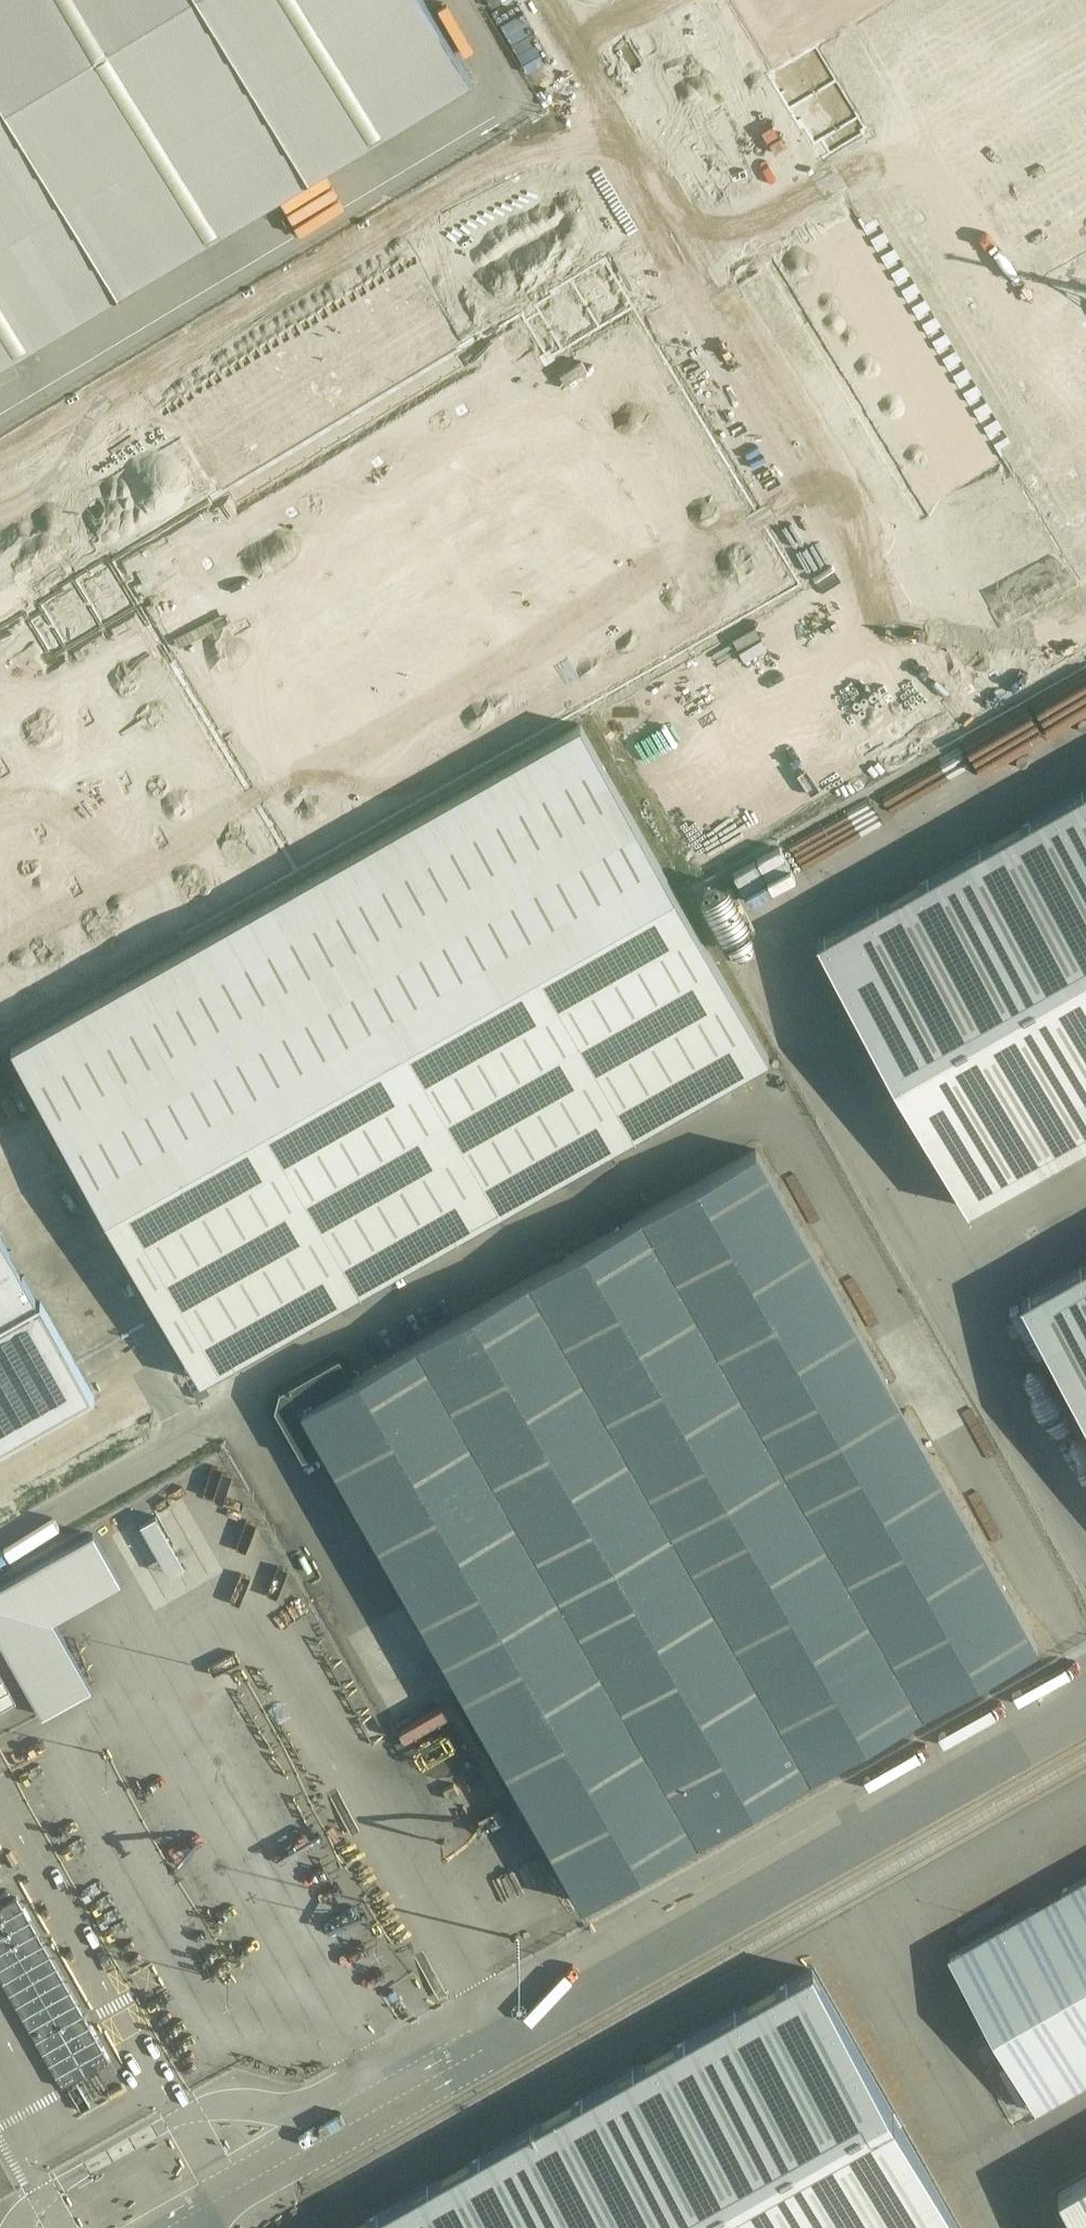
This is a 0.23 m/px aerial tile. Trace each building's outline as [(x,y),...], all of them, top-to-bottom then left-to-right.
[(470,77),(424,0),(0,0),(0,361),(470,77)] [(770,73),(767,75),(798,128),(801,126),(1079,586),(1085,582),(1085,0),(726,0),(770,73)] [(0,626),(0,1039),(802,584),(633,305),(632,305),(604,257),(550,290),(552,293),(108,560),(106,557),(54,589),(56,592),(0,626)] [(11,1046),(199,1379),(768,1055),(580,723),(11,1046)] [(1085,1138),(1085,788),(816,940),(966,1206),(1085,1138)] [(1037,1643),(755,1148),(350,1378),(336,1354),(279,1387),(274,1405),(303,1456),(322,1445),(582,1901),(1037,1643)] [(94,1396),(40,1301),(36,1302),(0,1238),(0,1449),(94,1396)] [(1020,1301),(1085,1418),(1085,1263),(1020,1301)] [(123,1576),(99,1528),(0,1576),(0,1624),(41,1708),(93,1683),(57,1608),(123,1576)] [(1085,2079),(1085,1877),(949,1956),(1036,2107),(1085,2079)] [(812,1968),(351,2227),(958,2227),(812,1968)] [(1057,2191),(1078,2227),(1085,2227),(1085,2175),(1057,2191)]
